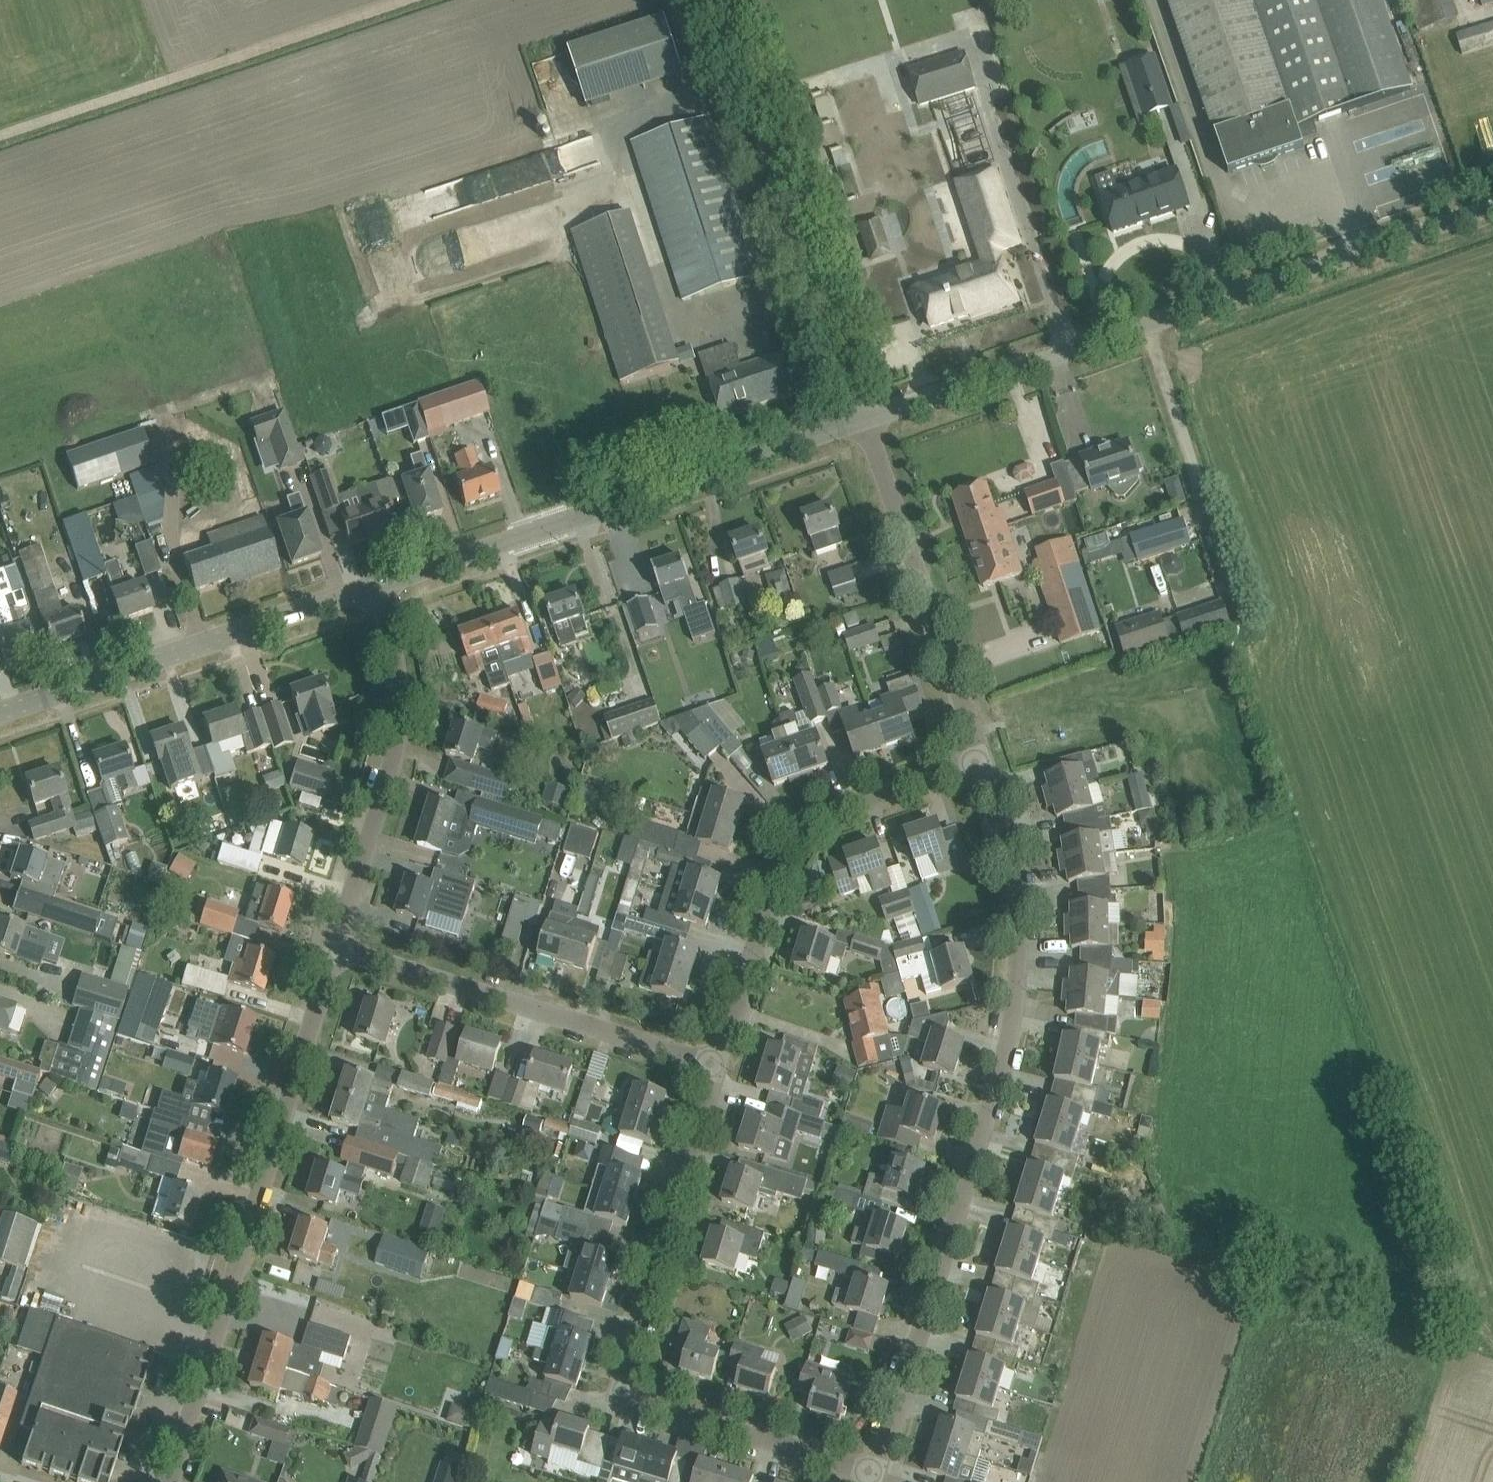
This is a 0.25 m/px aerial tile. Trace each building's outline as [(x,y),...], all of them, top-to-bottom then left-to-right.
[(1212,135),(1215,134),(1229,173),(1304,148),(1301,138),(1317,133),(1314,123),(1411,90),(1405,71),(1381,0),(1166,0),(1212,135)] [(1418,31),(1459,18),(1453,0),(1408,0),(1418,31)] [(1456,34),(1462,56),(1492,46),(1492,22),(1456,34)] [(587,109),(678,77),(660,26),(569,58),(587,109)] [(909,71),(920,105),(975,88),(964,54),(909,71)] [(1144,119),(1175,109),(1157,55),(1126,66),(1144,119)] [(684,301),(759,276),(708,118),(632,143),(670,259),(684,301)] [(430,179),(439,208),(589,164),(583,141),(600,136),(598,130),(430,179)] [(919,291),(914,292),(921,311),(925,309),(931,327),(971,314),(972,317),(1018,302),(1003,259),(1002,259),(1000,251),(1020,244),(995,170),(957,183),(980,250),(981,250),(986,265),(953,276),(954,279),(953,279),(948,262),(917,272),(922,289),(919,290),(919,291)] [(1101,197),(1114,233),(1190,207),(1177,171),(1119,191),(1113,172),(1096,179),(1101,197)] [(572,231),(621,383),(679,364),(630,212),(572,231)] [(880,216),(857,224),(870,263),(893,256),(880,216)] [(797,393),(784,352),(740,367),(716,375),(708,377),(715,399),(721,418),(797,393)] [(444,430),(490,414),(479,383),(434,398),(444,430)] [(413,445),(429,440),(418,406),(402,411),(413,445)] [(279,468),(280,473),(303,465),(284,411),(250,423),(257,442),(254,443),(264,473),(279,468)] [(79,489),(156,465),(144,427),(66,452),(79,489)] [(1112,448),(1111,444),(1097,449),(1098,452),(1082,458),(1093,491),(1139,475),(1138,472),(1143,471),(1139,457),(1134,459),(1128,442),(1112,448)] [(472,450),(455,456),(463,477),(456,479),(465,507),(500,495),(491,467),(480,471),(472,450)] [(422,525),(432,522),(434,517),(443,514),(428,473),(421,454),(410,458),(416,477),(401,482),(415,523),(418,522),(422,525)] [(1022,482),(1038,476),(1033,463),(1017,469),(1022,482)] [(140,498),(164,491),(156,467),(133,474),(140,498)] [(328,473),(311,478),(324,514),(341,508),(328,473)] [(1183,476),(1169,480),(1176,504),(1190,500),(1183,476)] [(1057,483),(1027,493),(1035,516),(1065,505),(1057,483)] [(375,484),(356,491),(362,509),(341,516),(351,545),(393,531),(383,502),(381,502),(375,484)] [(986,485),(954,496),(955,501),(968,538),(984,587),(1023,574),(1016,555),(1006,527),(1001,510),(995,512),(992,504),(986,485)] [(306,514),(299,495),(287,499),(294,519),(278,524),(292,565),(321,555),(307,514),(306,514)] [(137,497),(113,504),(119,522),(134,525),(145,522),(137,497)] [(839,529),(832,506),(803,516),(811,539),(812,538),(817,554),(843,545),(838,529),(839,529)] [(244,551),(260,546),(248,512),(231,518),(236,532),(212,541),(227,587),(233,585),(234,588),(247,584),(246,580),(253,578),(244,551)] [(107,576),(113,595),(122,622),(153,612),(143,584),(127,590),(120,571),(117,561),(104,566),(86,515),(64,522),(84,583),(107,575),(107,576)] [(1185,523),(1148,534),(1134,538),(1141,561),(1191,545),(1185,523)] [(767,554),(760,531),(731,540),(739,563),(741,562),(746,577),(771,570),(766,554),(767,554)] [(212,541),(187,549),(182,534),(165,540),(177,574),(193,569),(202,595),(209,593),(210,597),(223,592),(222,588),(227,587),(212,541)] [(1069,536),(1030,549),(1063,642),(1102,629),(1069,536)] [(152,541),(135,547),(146,577),(162,572),(152,541)] [(78,609),(63,614),(40,546),(20,553),(52,646),(86,635),(78,609)] [(682,557),(653,567),(656,576),(653,577),(656,586),(659,586),(661,592),(666,606),(680,601),(694,642),(716,634),(706,604),(699,606),(682,557)] [(0,634),(0,646),(5,662),(37,652),(28,625),(27,626),(21,609),(30,606),(17,564),(5,568),(13,594),(0,598),(0,599),(5,615),(8,614),(13,630),(0,634)] [(830,574),(838,599),(859,593),(851,567),(830,574)] [(787,569),(769,574),(778,603),(795,598),(787,569)] [(721,609),(729,607),(730,609),(733,618),(742,616),(739,606),(747,604),(739,580),(722,584),(723,587),(715,589),(721,609)] [(583,614),(576,593),(547,603),(559,641),(575,635),(577,640),(590,635),(583,614)] [(648,598),(629,605),(639,635),(658,629),(648,598)] [(1176,616),(1177,619),(1173,620),(1175,628),(1165,631),(1170,647),(1231,627),(1223,601),(1176,616)] [(520,612),(490,623),(491,628),(497,650),(503,665),(532,655),(527,640),(525,632),(520,612)] [(856,614),(854,615),(845,618),(849,629),(860,625),(856,614)] [(1165,631),(1160,614),(1115,628),(1124,660),(1170,647),(1165,631)] [(490,623),(460,633),(461,638),(469,659),(465,660),(471,677),(486,672),(492,691),(510,685),(511,685),(508,677),(507,677),(503,665),(497,650),(491,628),(490,623)] [(874,626),(855,633),(846,636),(851,651),(879,641),(874,626)] [(773,636),(757,643),(766,663),(782,656),(773,636)] [(744,649),(742,657),(753,659),(755,651),(744,649)] [(551,654),(534,660),(544,691),(562,686),(551,654)] [(796,715),(795,712),(782,716),(786,731),(801,777),(828,767),(817,735),(816,735),(812,724),(828,719),(827,714),(819,691),(817,687),(813,675),(797,680),(808,711),(796,715)] [(889,685),(892,695),(883,698),(887,709),(873,714),(885,748),(913,738),(905,714),(924,707),(917,687),(916,688),(913,677),(889,685)] [(331,707),(322,680),(291,690),(300,717),(316,712),(321,727),(336,722),(331,707)] [(827,714),(842,709),(834,686),(819,691),(827,714)] [(508,705),(500,703),(481,697),(477,713),(496,718),(504,720),(520,725),(522,719),(522,718),(515,716),(517,707),(508,705)] [(655,699),(606,717),(608,725),(602,727),(607,741),(624,736),(636,732),(663,723),(655,699)] [(748,725),(727,701),(710,707),(692,713),(721,747),(731,759),(744,748),(734,736),(748,725)] [(281,705),(262,711),(275,749),(294,743),(281,705)] [(518,708),(521,716),(522,718),(522,719),(524,725),(526,729),(537,732),(527,705),(518,708)] [(873,714),(863,718),(859,706),(841,712),(850,739),(857,758),(885,748),(873,714)] [(239,721),(235,709),(205,720),(214,746),(219,744),(222,756),(245,749),(247,755),(273,747),(261,711),(245,717),(246,719),(239,721)] [(692,713),(672,720),(688,739),(706,760),(721,747),(692,713)] [(483,731),(456,722),(446,754),(473,762),(478,747),(492,751),(497,735),(483,731)] [(182,727),(151,737),(154,744),(158,756),(160,762),(162,761),(171,789),(215,774),(206,748),(191,753),(190,751),(188,746),(182,727)] [(786,731),(761,740),(765,753),(764,753),(775,786),(801,777),(786,731)] [(636,732),(624,736),(628,747),(640,743),(636,732)] [(97,756),(94,757),(96,763),(100,776),(102,783),(116,779),(121,794),(124,793),(136,789),(130,771),(132,770),(131,765),(125,746),(122,747),(110,751),(108,748),(106,747),(97,750),(96,752),(97,756)] [(1101,762),(1097,750),(1085,753),(1089,766),(1101,762)] [(1076,768),(1046,777),(1049,788),(1044,789),(1046,799),(1088,788),(1082,767),(1086,766),(1083,754),(1073,757),(1076,768)] [(514,780),(453,758),(445,781),(506,802),(514,780)] [(330,778),(311,772),(296,767),(291,786),(324,797),(330,778)] [(52,800),(57,815),(29,824),(35,840),(51,835),(53,839),(76,832),(77,838),(99,834),(94,813),(73,818),(65,796),(66,795),(58,769),(26,779),(35,805),(52,800)] [(265,778),(270,791),(286,785),(285,784),(281,773),(281,772),(265,778)] [(1146,773),(1132,775),(1139,810),(1153,807),(1146,773)] [(204,782),(202,783),(210,805),(224,800),(216,779),(216,778),(204,782)] [(567,808),(572,788),(549,782),(544,802),(567,808)] [(1049,808),(1055,807),(1058,818),(1066,816),(1069,827),(1107,819),(1098,785),(1088,788),(1046,799),(1049,808)] [(702,789),(699,800),(711,804),(707,818),(731,826),(737,828),(745,803),(738,801),(726,797),(702,789)] [(117,808),(110,810),(103,790),(87,795),(106,848),(130,841),(117,808)] [(423,830),(418,845),(443,853),(447,838),(448,837),(462,841),(465,832),(476,835),(479,826),(536,844),(538,837),(543,822),(479,803),(476,812),(456,806),(452,805),(432,799),(423,830)] [(688,835),(687,839),(703,844),(711,847),(730,853),(737,828),(731,826),(707,818),(694,814),(690,829),(688,835)] [(600,827),(605,821),(599,817),(595,823),(600,827)] [(245,818),(238,820),(241,827),(248,825),(245,818)] [(1071,839),(1062,840),(1064,852),(1059,853),(1060,863),(1103,857),(1116,854),(1110,818),(1107,819),(1069,827),(1071,839)] [(638,820),(633,838),(641,841),(641,842),(651,845),(662,848),(674,852),(680,833),(653,825),(638,820)] [(286,827),(272,823),(263,854),(302,867),(312,835),(286,827)] [(944,842),(937,823),(906,833),(916,863),(922,880),(949,871),(968,865),(958,837),(944,842)] [(564,853),(591,862),(599,835),(573,827),(564,853)] [(633,838),(626,836),(618,862),(633,867),(640,846),(641,842),(641,841),(633,838)] [(209,859),(257,873),(262,858),(215,842),(209,859)] [(630,878),(640,881),(651,845),(641,842),(640,846),(630,878)] [(876,843),(846,854),(847,856),(831,861),(842,895),(860,890),(857,882),(872,877),(877,891),(891,887),(876,843)] [(662,848),(657,863),(674,869),(668,890),(683,894),(707,902),(714,904),(721,879),(715,877),(702,873),(695,871),(698,860),(674,852),(662,848)] [(13,910),(93,937),(100,916),(54,900),(66,866),(47,859),(47,858),(21,849),(11,879),(22,883),(13,910)] [(172,871),(191,879),(199,861),(180,853),(172,871)] [(81,856),(79,862),(88,864),(90,858),(81,856)] [(1068,871),(1069,883),(1079,881),(1080,893),(1112,890),(1110,877),(1106,877),(1103,857),(1060,863),(1062,872),(1068,871)] [(431,885),(408,878),(397,913),(423,921),(423,919),(427,907),(428,907),(466,919),(477,883),(469,880),(437,871),(436,870),(431,885)] [(618,914),(629,917),(640,881),(630,878),(618,914)] [(246,920),(245,921),(258,925),(263,926),(282,932),(293,897),(285,894),(274,891),(270,890),(257,886),(246,920)] [(649,910),(645,922),(672,931),(674,931),(678,919),(693,924),(706,929),(714,904),(707,902),(683,894),(668,890),(660,914),(649,910)] [(1080,905),(1071,906),(1072,917),(1066,917),(1066,927),(1121,927),(1125,927),(1124,904),(1113,905),(1112,890),(1080,893),(1080,905)] [(881,900),(888,921),(894,919),(898,932),(920,924),(916,911),(915,912),(908,891),(881,900)] [(585,894),(579,913),(590,916),(596,897),(585,894)] [(516,896),(510,917),(526,922),(533,901),(516,896)] [(192,916),(189,923),(232,936),(232,935),(238,917),(240,911),(208,901),(207,903),(203,915),(202,919),(192,916)] [(939,932),(930,906),(916,910),(916,911),(920,924),(925,937),(939,932)] [(545,937),(539,956),(563,964),(566,956),(573,933),(576,921),(552,913),(548,925),(545,937)] [(610,940),(607,950),(617,953),(619,954),(624,934),(648,941),(649,936),(670,942),(674,931),(672,931),(645,922),(629,917),(618,914),(618,915),(610,940)] [(0,919),(0,952),(15,957),(41,965),(51,936),(0,919)] [(120,944),(125,924),(109,921),(105,940),(120,944)] [(566,956),(563,964),(588,971),(589,968),(590,964),(594,952),(596,947),(597,941),(600,931),(587,927),(588,925),(576,921),(573,933),(566,956)] [(1072,948),(1081,948),(1103,948),(1102,961),(1113,961),(1114,947),(1122,947),(1121,927),(1066,927),(1066,937),(1072,937),(1072,948)] [(1154,935),(1146,935),(1145,954),(1153,955),(1152,962),(1163,963),(1164,963),(1165,928),(1154,928),(1154,935)] [(505,931),(501,944),(517,949),(522,936),(505,931)] [(844,961),(848,947),(805,933),(795,966),(825,975),(831,957),(844,961)] [(881,962),(887,943),(859,934),(853,953),(881,962)] [(922,940),(895,947),(899,962),(926,955),(922,940)] [(651,952),(648,963),(661,967),(685,974),(692,976),(699,952),(692,949),(685,947),(670,942),(665,956),(651,952)] [(230,962),(235,964),(229,982),(263,993),(274,958),(235,945),(230,962)] [(122,948),(110,983),(83,975),(73,1007),(81,1010),(119,1022),(128,994),(130,994),(141,954),(122,948)] [(598,981),(608,984),(610,978),(617,953),(607,950),(604,962),(598,981)] [(926,955),(899,962),(903,979),(921,974),(925,993),(941,990),(952,987),(971,983),(964,950),(959,951),(945,954),(935,956),(934,953),(926,955)] [(1080,972),(1072,971),(1071,983),(1065,982),(1064,992),(1120,997),(1121,976),(1133,977),(1134,962),(1113,961),(1102,961),(1081,960),(1080,972)] [(1152,962),(1152,972),(1163,973),(1164,963),(1163,963),(1152,962)] [(644,973),(640,987),(653,991),(684,1001),(692,976),(685,974),(661,967),(648,963),(647,965),(644,973)] [(188,965),(182,985),(218,997),(225,977),(188,965)] [(182,1013),(189,991),(139,974),(118,1035),(154,1047),(167,1009),(182,1013)] [(907,992),(903,979),(902,974),(901,974),(885,978),(883,979),(889,997),(907,992)] [(847,1003),(857,1043),(854,1044),(860,1068),(894,1058),(888,1036),(877,996),(880,995),(877,987),(865,990),(867,997),(847,1003)] [(1069,1003),(1068,1014),(1077,1015),(1076,1027),(1083,1029),(1112,1035),(1119,1037),(1122,997),(1120,997),(1064,992),(1063,1002),(1069,1003)] [(7,1033),(16,1005),(0,1000),(0,1031),(7,1033)] [(1147,1000),(1146,1018),(1164,1019),(1165,1001),(1147,1000)] [(359,1035),(357,1034),(357,1037),(385,1045),(395,1012),(368,1004),(368,1005),(369,1005),(363,1023),(361,1022),(361,1023),(363,1024),(359,1035)] [(58,1044),(49,1075),(77,1084),(96,1090),(119,1022),(81,1010),(69,1048),(58,1044)] [(225,1026),(216,1023),(210,1044),(244,1054),(255,1019),(229,1011),(225,1026)] [(914,1022),(909,1037),(931,1044),(924,1066),(955,1076),(965,1043),(945,1037),(950,1022),(948,1014),(915,1022),(914,1022)] [(457,1031),(439,1025),(429,1059),(446,1064),(448,1058),(451,1050),(457,1031)] [(1080,1040),(1065,1037),(1062,1049),(1056,1047),(1054,1057),(1097,1066),(1110,1069),(1113,1048),(1109,1047),(1112,1035),(1083,1029),(1080,1040)] [(460,1062),(448,1058),(446,1064),(440,1083),(454,1088),(462,1063),(494,1072),(502,1045),(500,1044),(500,1046),(488,1042),(488,1041),(468,1034),(460,1062)] [(810,1044),(807,1056),(815,1059),(819,1047),(810,1044)] [(771,1045),(764,1067),(771,1069),(795,1076),(801,1055),(783,1049),(771,1045)] [(189,1075),(194,1059),(168,1051),(163,1067),(189,1075)] [(538,1056),(532,1075),(529,1084),(513,1079),(505,1102),(504,1105),(520,1109),(521,1108),(533,1112),(541,1086),(565,1093),(567,1086),(573,1067),(538,1056)] [(596,1079),(599,1080),(606,1061),(592,1057),(579,1096),(581,1097),(590,1099),(596,1079)] [(1058,1067),(1055,1080),(1076,1084),(1073,1096),(1096,1103),(1107,1106),(1111,1093),(1100,1089),(1092,1088),(1097,1066),(1054,1057),(1051,1066),(1058,1067)] [(12,1093),(33,1100),(42,1072),(0,1058),(0,1076),(16,1081),(12,1093)] [(908,1084),(917,1082),(912,1061),(902,1058),(908,1084)] [(764,1067),(758,1088),(764,1090),(773,1093),(777,1094),(788,1098),(794,1099),(802,1102),(803,1100),(803,1099),(809,1080),(795,1076),(771,1069),(764,1067)] [(852,1092),(858,1073),(840,1067),(834,1085),(852,1092)] [(348,1071),(340,1096),(347,1097),(387,1109),(390,1100),(394,1087),(394,1086),(375,1080),(367,1077),(348,1071)] [(225,1115),(236,1080),(211,1072),(206,1087),(187,1081),(182,1097),(164,1091),(158,1110),(187,1119),(191,1104),(225,1115)] [(511,1079),(512,1076),(498,1072),(491,1097),(505,1102),(513,1079),(511,1079)] [(403,1074),(399,1088),(430,1097),(434,1082),(405,1073),(403,1073),(403,1074)] [(668,1096),(637,1086),(632,1101),(625,1098),(621,1109),(629,1111),(660,1120),(668,1096)] [(434,1096),(480,1111),(483,1102),(436,1087),(434,1096)] [(340,1096),(333,1121),(339,1123),(352,1127),(360,1129),(379,1135),(381,1129),(385,1130),(415,1139),(421,1120),(387,1109),(347,1097),(340,1096)] [(1069,1108),(1049,1102),(1045,1114),(1039,1112),(1036,1121),(1092,1138),(1098,1118),(1092,1116),(1096,1103),(1073,1096),(1069,1108)] [(581,1097),(575,1115),(586,1118),(592,1100),(590,1099),(581,1097)] [(910,1098),(905,1112),(889,1107),(880,1138),(909,1148),(913,1134),(934,1141),(944,1108),(925,1102),(910,1098)] [(794,1099),(790,1112),(819,1121),(824,1106),(803,1100),(802,1102),(794,1099)] [(127,1102),(122,1116),(142,1123),(147,1108),(127,1102)] [(749,1116),(739,1147),(746,1149),(759,1153),(774,1158),(779,1140),(793,1145),(796,1133),(821,1140),(822,1137),(826,1123),(819,1121),(790,1112),(769,1105),(769,1106),(778,1109),(773,1124),(764,1121),(749,1116)] [(599,1122),(603,1110),(591,1107),(588,1118),(599,1122)] [(621,1109),(619,1117),(626,1120),(621,1136),(652,1145),(660,1120),(629,1111),(621,1109)] [(158,1110),(155,1110),(150,1124),(162,1128),(153,1157),(181,1166),(184,1159),(209,1167),(216,1144),(183,1134),(187,1119),(158,1110)] [(872,1135),(876,1123),(847,1114),(843,1126),(872,1135)] [(595,1145),(601,1127),(571,1118),(569,1127),(566,1135),(566,1136),(595,1145)] [(547,1120),(545,1128),(566,1135),(569,1127),(547,1120)] [(1040,1132),(1036,1144),(1057,1150),(1053,1161),(1076,1168),(1097,1174),(1100,1162),(1085,1158),(1092,1138),(1036,1121),(1033,1130),(1040,1132)] [(385,1130),(380,1149),(401,1155),(424,1162),(430,1144),(415,1139),(385,1130)] [(467,1137),(451,1131),(447,1145),(463,1150),(467,1137)] [(346,1173),(319,1165),(309,1197),(336,1206),(341,1190),(359,1195),(368,1169),(394,1177),(401,1155),(380,1149),(357,1142),(349,1139),(342,1161),(349,1163),(346,1173)] [(7,1164),(13,1147),(0,1143),(0,1162),(7,1164)] [(181,1166),(153,1157),(123,1147),(122,1152),(118,1163),(176,1181),(181,1166)] [(111,1148),(105,1167),(116,1170),(118,1163),(122,1152),(111,1148)] [(629,1156),(605,1148),(593,1189),(604,1192),(628,1200),(635,1202),(642,1177),(625,1172),(629,1156)] [(434,1168),(409,1160),(402,1183),(427,1192),(434,1168)] [(925,1169),(894,1160),(888,1180),(871,1175),(864,1198),(866,1198),(900,1209),(904,1196),(916,1200),(925,1169)] [(1050,1172),(1029,1166),(1026,1178),(1019,1176),(1016,1185),(1059,1198),(1065,1177),(1072,1180),(1076,1168),(1053,1161),(1050,1172)] [(757,1179),(732,1171),(723,1202),(754,1211),(759,1194),(776,1199),(778,1193),(802,1200),(804,1195),(815,1198),(819,1184),(761,1166),(757,1179)] [(547,1192),(552,1177),(553,1175),(542,1171),(536,1188),(539,1189),(547,1192)] [(551,1221),(564,1180),(552,1177),(547,1192),(546,1196),(543,1205),(539,1217),(542,1218),(551,1221)] [(1021,1196),(1016,1208),(1037,1214),(1034,1225),(1056,1231),(1060,1220),(1052,1218),(1059,1198),(1016,1185),(1014,1194),(1021,1196)] [(158,1196),(152,1217),(164,1221),(190,1229),(201,1194),(175,1186),(171,1200),(158,1196)] [(824,1200),(835,1203),(834,1206),(861,1214),(866,1198),(864,1198),(839,1190),(828,1187),(824,1200)] [(539,1189),(534,1203),(536,1203),(543,1205),(546,1196),(547,1192),(539,1189)] [(635,1202),(628,1200),(604,1192),(596,1217),(627,1226),(635,1202)] [(562,1224),(590,1232),(594,1216),(567,1207),(562,1224)] [(0,1229),(0,1263),(11,1267),(2,1297),(15,1301),(39,1224),(5,1213),(0,1229)] [(887,1265),(890,1255),(898,1258),(907,1227),(877,1217),(872,1233),(864,1258),(887,1265)] [(542,1218),(538,1230),(557,1236),(561,1224),(551,1221),(542,1218)] [(329,1228),(302,1220),(291,1256),(318,1264),(319,1262),(333,1266),(338,1249),(324,1245),(329,1228)] [(427,1220),(424,1230),(439,1234),(442,1224),(427,1220)] [(590,1232),(562,1224),(557,1239),(585,1248),(590,1232)] [(1030,1236),(1010,1229),(1006,1241),(1000,1239),(997,1248),(1039,1261),(1045,1241),(1053,1243),(1056,1231),(1034,1225),(1030,1236)] [(738,1240),(713,1232),(704,1263),(735,1272),(740,1255),(757,1260),(765,1234),(742,1227),(738,1240)] [(431,1250),(431,1248),(386,1234),(374,1271),(403,1281),(406,1274),(422,1279),(424,1272),(432,1274),(435,1266),(440,1267),(445,1254),(431,1250)] [(1000,1260),(997,1271),(1017,1278),(1014,1289),(1036,1296),(1040,1284),(1033,1282),(1039,1261),(997,1248),(994,1258),(1000,1260)] [(613,1272),(617,1273),(620,1262),(617,1261),(617,1258),(598,1252),(587,1249),(579,1273),(603,1281),(610,1283),(613,1272)] [(857,1280),(852,1294),(837,1290),(833,1305),(879,1319),(888,1288),(858,1278),(862,1265),(846,1260),(820,1252),(815,1267),(857,1280)] [(610,1283),(603,1281),(579,1273),(571,1298),(602,1308),(610,1283)] [(318,1279),(314,1291),(326,1295),(330,1284),(318,1279)] [(779,1280),(775,1292),(788,1296),(792,1284),(779,1280)] [(526,1320),(536,1289),(522,1285),(513,1316),(526,1320)] [(532,1304),(559,1312),(564,1296),(537,1287),(532,1304)] [(1010,1300),(990,1293),(986,1305),(980,1303),(977,1313),(1019,1326),(1034,1331),(1043,1302),(1035,1300),(1036,1296),(1014,1289),(1010,1300)] [(788,1298),(786,1306),(799,1310),(801,1302),(788,1298)] [(575,1334),(579,1318),(555,1311),(543,1350),(585,1364),(588,1354),(592,1355),(595,1343),(592,1342),(592,1339),(575,1334)] [(981,1323),(977,1335),(997,1341),(994,1353),(1017,1359),(1020,1348),(1013,1346),(1019,1326),(977,1313),(974,1321),(981,1323)] [(144,1386),(150,1367),(149,1367),(154,1351),(57,1318),(20,1428),(33,1432),(22,1465),(41,1471),(43,1466),(51,1469),(50,1474),(69,1481),(70,1476),(79,1479),(78,1481),(99,1481),(100,1480),(104,1481),(110,1481),(116,1465),(115,1464),(116,1461),(117,1462),(123,1443),(122,1442),(128,1426),(129,1426),(133,1413),(134,1414),(141,1395),(140,1394),(142,1386),(144,1386)] [(674,1356),(686,1359),(682,1372),(712,1381),(721,1353),(705,1348),(711,1329),(685,1321),(674,1356)] [(266,1336),(259,1361),(287,1370),(305,1376),(310,1359),(321,1363),(323,1354),(345,1360),(352,1337),(309,1324),(303,1347),(266,1336)] [(514,1343),(504,1340),(497,1360),(507,1363),(514,1343)] [(743,1370),(737,1389),(768,1398),(777,1370),(761,1365),(765,1351),(738,1343),(730,1366),(743,1370)] [(537,1349),(533,1360),(551,1366),(546,1379),(577,1389),(585,1364),(543,1350),(543,1351),(537,1349)] [(991,1363),(970,1357),(966,1369),(960,1367),(957,1376),(1000,1389),(1006,1369),(1013,1371),(1017,1359),(994,1353),(991,1363)] [(287,1370),(259,1361),(251,1386),(280,1395),(281,1389),(303,1396),(324,1403),(325,1401),(338,1406),(342,1394),(345,1395),(347,1391),(330,1385),(309,1378),(309,1377),(287,1370)] [(841,1421),(849,1393),(836,1389),(840,1375),(808,1365),(799,1392),(815,1396),(810,1412),(841,1421)] [(957,1399),(964,1401),(978,1406),(974,1417),(989,1421),(997,1424),(1001,1412),(994,1410),(1000,1389),(957,1376),(955,1385),(961,1387),(957,1399)] [(485,1397),(520,1408),(525,1390),(491,1379),(485,1397)] [(531,1379),(527,1391),(548,1397),(552,1385),(531,1379)] [(18,1393),(0,1387),(0,1446),(18,1393)] [(372,1399),(356,1447),(363,1449),(383,1456),(399,1408),(372,1399)] [(451,1420),(474,1427),(479,1410),(456,1403),(451,1420)] [(229,1425),(248,1428),(250,1411),(231,1409),(229,1425)] [(256,1417),(251,1434),(276,1442),(293,1447),(298,1432),(293,1431),(294,1429),(256,1417)] [(580,1456),(578,1463),(602,1470),(612,1438),(589,1431),(590,1427),(562,1418),(560,1424),(545,1419),(539,1438),(534,1454),(549,1459),(553,1448),(580,1456)] [(970,1444),(974,1431),(944,1421),(936,1447),(980,1460),(984,1448),(970,1444)] [(989,1421),(985,1436),(1038,1453),(1043,1438),(997,1424),(989,1421)] [(625,1438),(623,1442),(612,1438),(602,1470),(599,1481),(612,1481),(617,1468),(642,1475),(651,1446),(625,1438)] [(688,1462),(677,1458),(678,1454),(651,1446),(649,1454),(642,1475),(664,1481),(682,1481),(688,1462)] [(936,1447),(928,1472),(949,1478),(961,1481),(986,1481),(992,1464),(980,1460),(936,1447)] [(383,1456),(363,1449),(347,1457),(353,1470),(367,1463),(361,1481),(375,1481),(383,1456)] [(1031,1475),(1035,1463),(1023,1458),(1019,1471),(1031,1475)] [(701,1461),(700,1465),(688,1462),(682,1481),(724,1481),(728,1470),(701,1461)] [(438,1481),(459,1481),(463,1470),(444,1463),(438,1481)] [(753,1481),(754,1478),(728,1470),(724,1481),(754,1481),(753,1481)] [(224,1472),(221,1481),(252,1481),(224,1472)]
